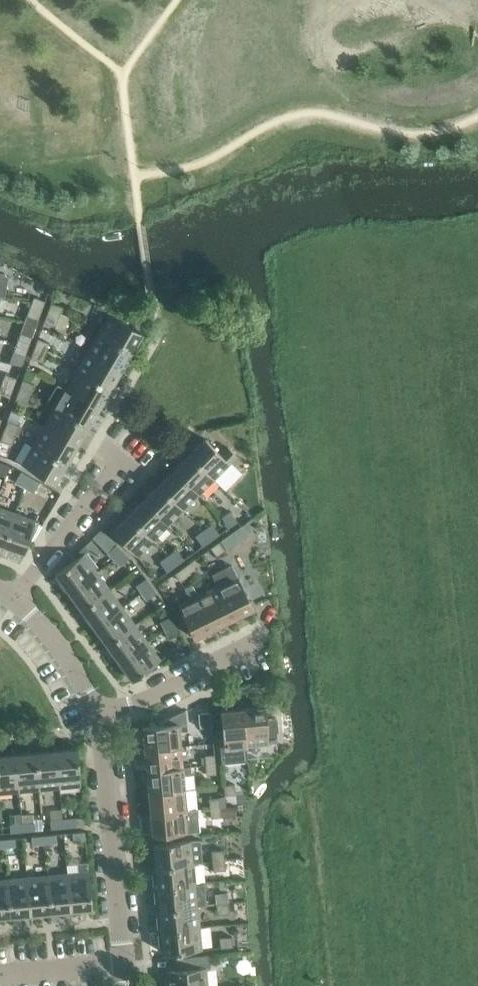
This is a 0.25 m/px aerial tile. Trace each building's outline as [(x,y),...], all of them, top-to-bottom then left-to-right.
[(30,306),(41,310),(45,300),(33,297),(30,306)] [(47,312),(59,316),(60,312),(62,307),(51,302),(47,312)] [(41,310),(30,306),(26,315),(38,319),(41,310)] [(59,316),(47,312),(44,321),(55,326),(59,316)] [(59,316),(55,326),(63,328),(67,316),(60,312),(59,316)] [(98,333),(131,352),(142,332),(109,313),(98,333)] [(17,342),(28,346),(31,336),(20,332),(17,342)] [(87,351),(120,370),(131,352),(98,333),(87,351)] [(34,348),(45,352),(49,343),(37,338),(34,348)] [(28,346),(17,342),(13,351),(24,355),(28,346)] [(45,352),(34,348),(31,357),(42,361),(45,352)] [(13,351),(10,360),(21,364),(24,355),(13,351)] [(76,370),(109,389),(120,370),(87,351),(76,370)] [(65,388),(98,408),(109,389),(76,370),(65,388)] [(1,383),(13,387),(16,378),(5,373),(1,383)] [(19,389),(30,393),(34,384),(22,380),(19,389)] [(1,383),(0,387),(0,393),(9,397),(13,387),(1,383)] [(98,408),(65,388),(58,384),(47,403),(55,407),(88,426),(98,408)] [(30,393),(19,389),(15,398),(27,403),(30,393)] [(44,426),(77,445),(88,426),(55,407),(44,426)] [(4,430),(15,434),(19,425),(7,420),(4,430)] [(33,444),(66,464),(77,445),(44,426),(33,444)] [(15,434),(4,430),(0,440),(12,444),(15,434)] [(205,438),(189,454),(213,479),(236,455),(228,447),(220,454),(205,438)] [(54,483),(66,464),(33,444),(21,464),(54,483)] [(174,469),(198,494),(213,479),(189,454),(174,469)] [(158,485),(183,509),(198,494),(174,469),(158,485)] [(24,487),(30,476),(21,471),(15,482),(24,487)] [(30,476),(24,487),(32,492),(38,481),(30,476)] [(143,500),(168,524),(183,509),(158,485),(143,500)] [(168,524),(143,500),(128,515),(152,540),(168,524)] [(14,512),(0,507),(0,544),(2,545),(14,512)] [(237,521),(230,510),(221,516),(228,527),(237,521)] [(35,520),(14,512),(2,545),(23,552),(35,520)] [(128,515),(112,531),(137,555),(152,540),(128,515)] [(203,529),(211,540),(219,534),(211,523),(203,529)] [(211,540),(203,529),(195,535),(202,546),(211,540)] [(241,540),(234,531),(220,540),(227,550),(241,540)] [(224,549),(218,542),(210,547),(216,555),(224,549)] [(113,559),(122,550),(116,544),(107,553),(113,559)] [(85,545),(74,556),(75,559),(83,553),(84,553),(88,550),(85,545)] [(168,555),(175,565),(183,560),(176,549),(168,555)] [(122,550),(113,559),(120,566),(129,557),(122,550)] [(58,571),(55,573),(68,591),(96,571),(83,553),(75,559),(58,571)] [(175,565),(168,555),(159,561),(167,572),(175,565)] [(182,568),(188,575),(196,570),(190,562),(182,568)] [(211,576),(216,586),(217,585),(233,618),(253,608),(237,575),(236,576),(231,566),(211,576)] [(188,575),(182,568),(174,573),(180,581),(188,575)] [(96,571),(68,591),(81,609),(109,588),(96,571)] [(140,592),(151,585),(146,578),(135,585),(140,592)] [(151,585),(140,592),(146,600),(157,592),(151,585)] [(194,637),(214,627),(198,595),(197,595),(192,585),(184,590),(189,599),(177,605),(180,609),(190,630),(194,637)] [(216,586),(198,595),(214,627),(233,618),(217,585),(216,586)] [(109,588),(81,609),(94,626),(122,606),(109,588)] [(122,606),(94,626),(106,644),(134,623),(122,606)] [(180,609),(176,611),(187,632),(190,630),(180,609)] [(164,629),(175,624),(171,616),(160,622),(164,629)] [(134,623),(106,644),(119,661),(147,641),(134,623)] [(175,624),(164,629),(168,637),(179,632),(175,624)] [(147,641),(119,661),(132,679),(160,659),(147,641)] [(242,708),(246,744),(268,742),(277,741),(276,731),(278,731),(277,717),(266,718),(265,706),(242,708)] [(246,744),(242,708),(220,711),(224,746),(220,746),(221,763),(247,761),(246,744)] [(142,726),(144,749),(180,745),(179,730),(187,730),(185,710),(177,714),(177,723),(142,726)] [(199,727),(211,726),(210,711),(198,712),(199,727)] [(144,749),(146,770),(182,767),(180,745),(144,749)] [(56,749),(59,787),(80,785),(77,747),(56,749)] [(39,789),(59,787),(56,749),(35,751),(39,789)] [(19,791),(39,789),(35,751),(15,753),(19,791)] [(19,791),(15,753),(0,754),(0,793),(19,791)] [(205,764),(215,763),(214,754),(205,755),(205,756),(205,764)] [(215,763),(205,764),(206,775),(216,774),(215,763)] [(146,770),(148,792),(184,788),(183,774),(191,773),(191,766),(182,767),(146,770)] [(234,784),(223,785),(224,795),(235,794),(234,784)] [(148,792),(150,813),(186,810),(184,788),(148,792)] [(210,807),(219,806),(218,797),(209,798),(210,807)] [(219,806),(210,807),(204,808),(205,818),(220,817),(219,807),(219,806)] [(235,806),(219,807),(220,817),(236,815),(235,806)] [(197,809),(186,810),(150,813),(152,835),(199,831),(197,809)] [(21,814),(9,816),(10,824),(22,823),(21,816),(21,814)] [(62,819),(63,827),(75,826),(74,818),(62,819)] [(63,827),(62,819),(50,821),(51,829),(63,827)] [(34,822),(22,823),(22,832),(35,830),(34,822)] [(10,824),(9,824),(10,833),(22,832),(22,823),(10,824)] [(73,841),(85,840),(84,832),(72,833),(73,841)] [(43,835),(44,844),(56,843),(55,834),(43,835)] [(44,844),(43,835),(31,837),(32,845),(44,844)] [(3,839),(3,848),(16,847),(15,838),(3,839)] [(155,859),(155,866),(193,862),(202,861),(200,839),(149,844),(151,859),(155,859)] [(212,860),(224,859),(223,849),(211,851),(212,860)] [(224,859),(212,860),(213,871),(225,869),(224,859)] [(195,884),(193,862),(155,866),(156,873),(152,873),(154,888),(195,884)] [(88,871),(67,873),(71,911),(92,909),(88,871)] [(50,913),(71,911),(67,873),(47,875),(50,913)] [(30,915),(50,913),(47,875),(27,877),(30,915)] [(27,877),(6,878),(10,917),(30,915),(27,877)] [(0,879),(0,918),(10,917),(6,878),(0,879)] [(159,909),(197,905),(206,904),(204,883),(195,884),(154,888),(155,902),(159,902),(159,909)] [(227,902),(228,902),(227,892),(215,893),(216,903),(226,902),(227,902)] [(228,902),(216,903),(217,914),(229,913),(228,902)] [(156,916),(158,931),(199,927),(197,905),(159,909),(160,915),(156,916)] [(201,949),(199,927),(158,931),(159,945),(163,945),(163,952),(201,949)] [(231,936),(219,937),(220,947),(232,946),(231,936)] [(176,958),(177,970),(165,971),(167,985),(207,985),(205,967),(210,967),(209,955),(176,958)]
